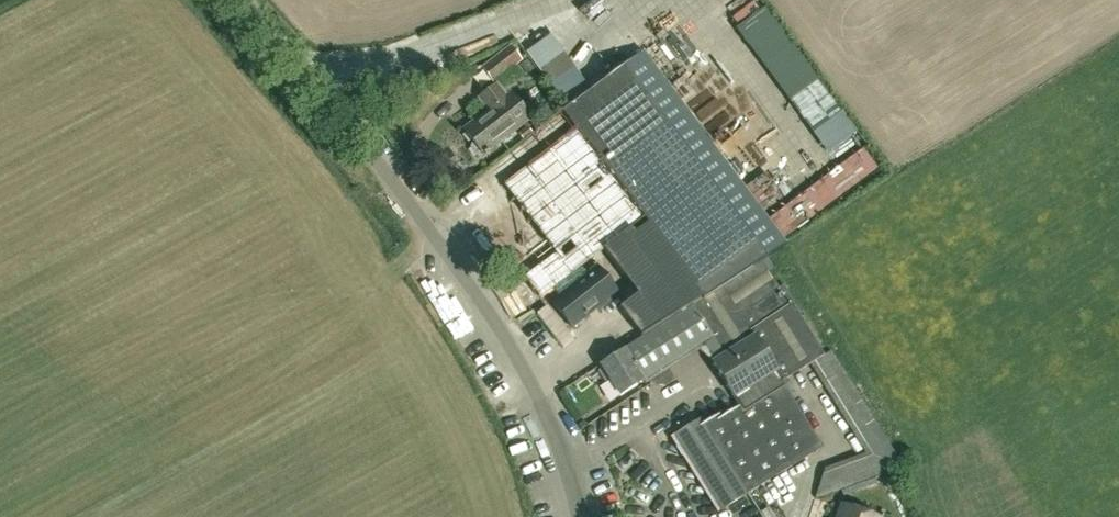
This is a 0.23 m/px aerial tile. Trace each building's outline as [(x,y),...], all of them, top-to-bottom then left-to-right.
[(510,46),(482,66),(494,82),(521,62),(510,46)] [(785,245),(774,229),(776,227),(641,52),(610,76),(674,159),(630,193),(586,136),(554,159),(548,151),(505,183),(555,250),(524,275),(541,297),(557,284),(581,267),(604,250),(641,300),(625,311),(644,337),(646,336),(690,308),(762,261),(785,245)] [(490,109),(464,128),(483,153),(531,117),(503,80),(480,97),(490,109)] [(538,128),(508,149),(521,168),(551,147),(538,128)] [(801,319),(762,261),(690,308),(646,336),(666,368),(700,348),(738,403),(793,369),(796,374),(824,355),(801,319)] [(586,273),(581,267),(557,284),(563,292),(553,301),(572,325),(597,306),(598,308),(618,293),(597,264),(586,273)] [(646,336),(644,337),(601,365),(620,396),(653,376),(657,384),(662,386),(670,381),(671,379),(665,369),(666,368),(646,336)] [(783,384),(796,374),(793,369),(738,403),(742,408),(706,424),(700,418),(674,434),(719,508),(821,446),(783,384)] [(839,516),(876,516),(843,506),(839,516)]
